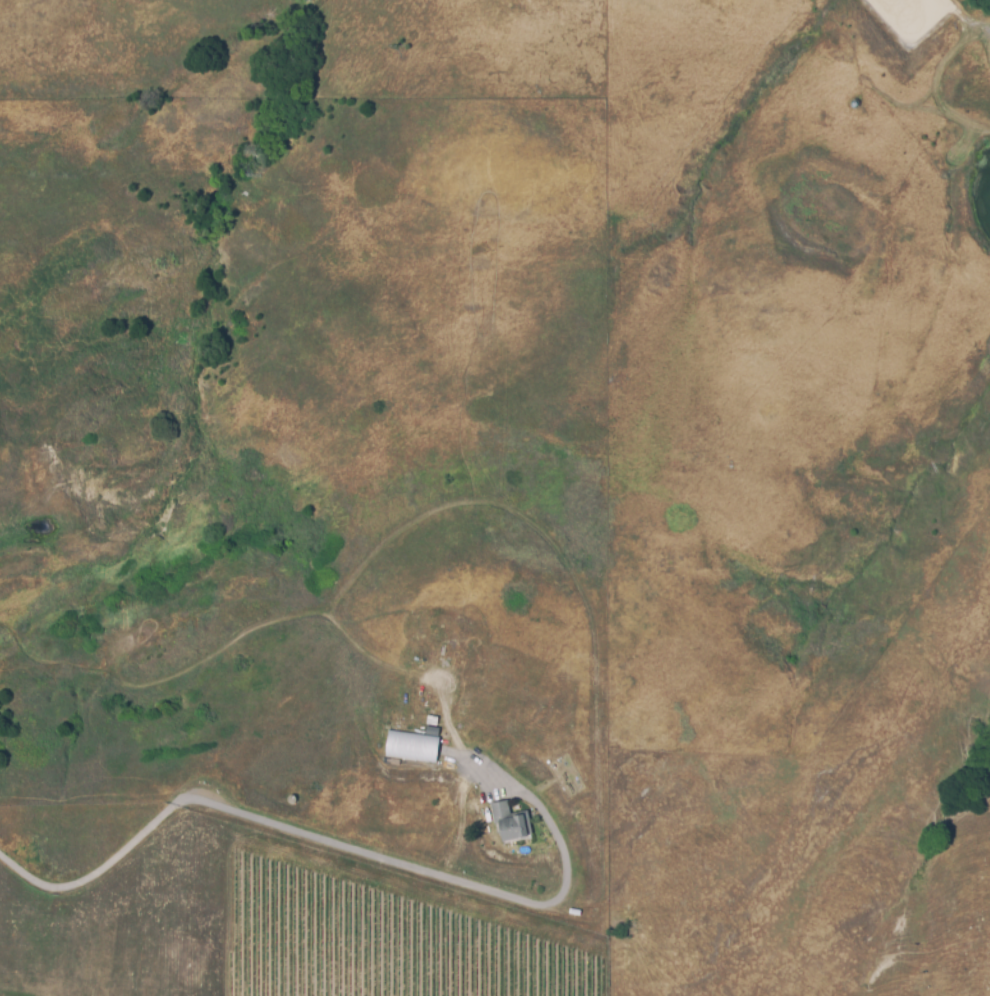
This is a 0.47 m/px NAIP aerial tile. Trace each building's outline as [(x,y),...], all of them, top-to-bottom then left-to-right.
[(438,740),(435,764),(385,759),(387,735),(438,740)] [(526,813),(531,837),(500,844),(496,824),(493,825),(489,805),(507,801),(510,817),(526,813)]
